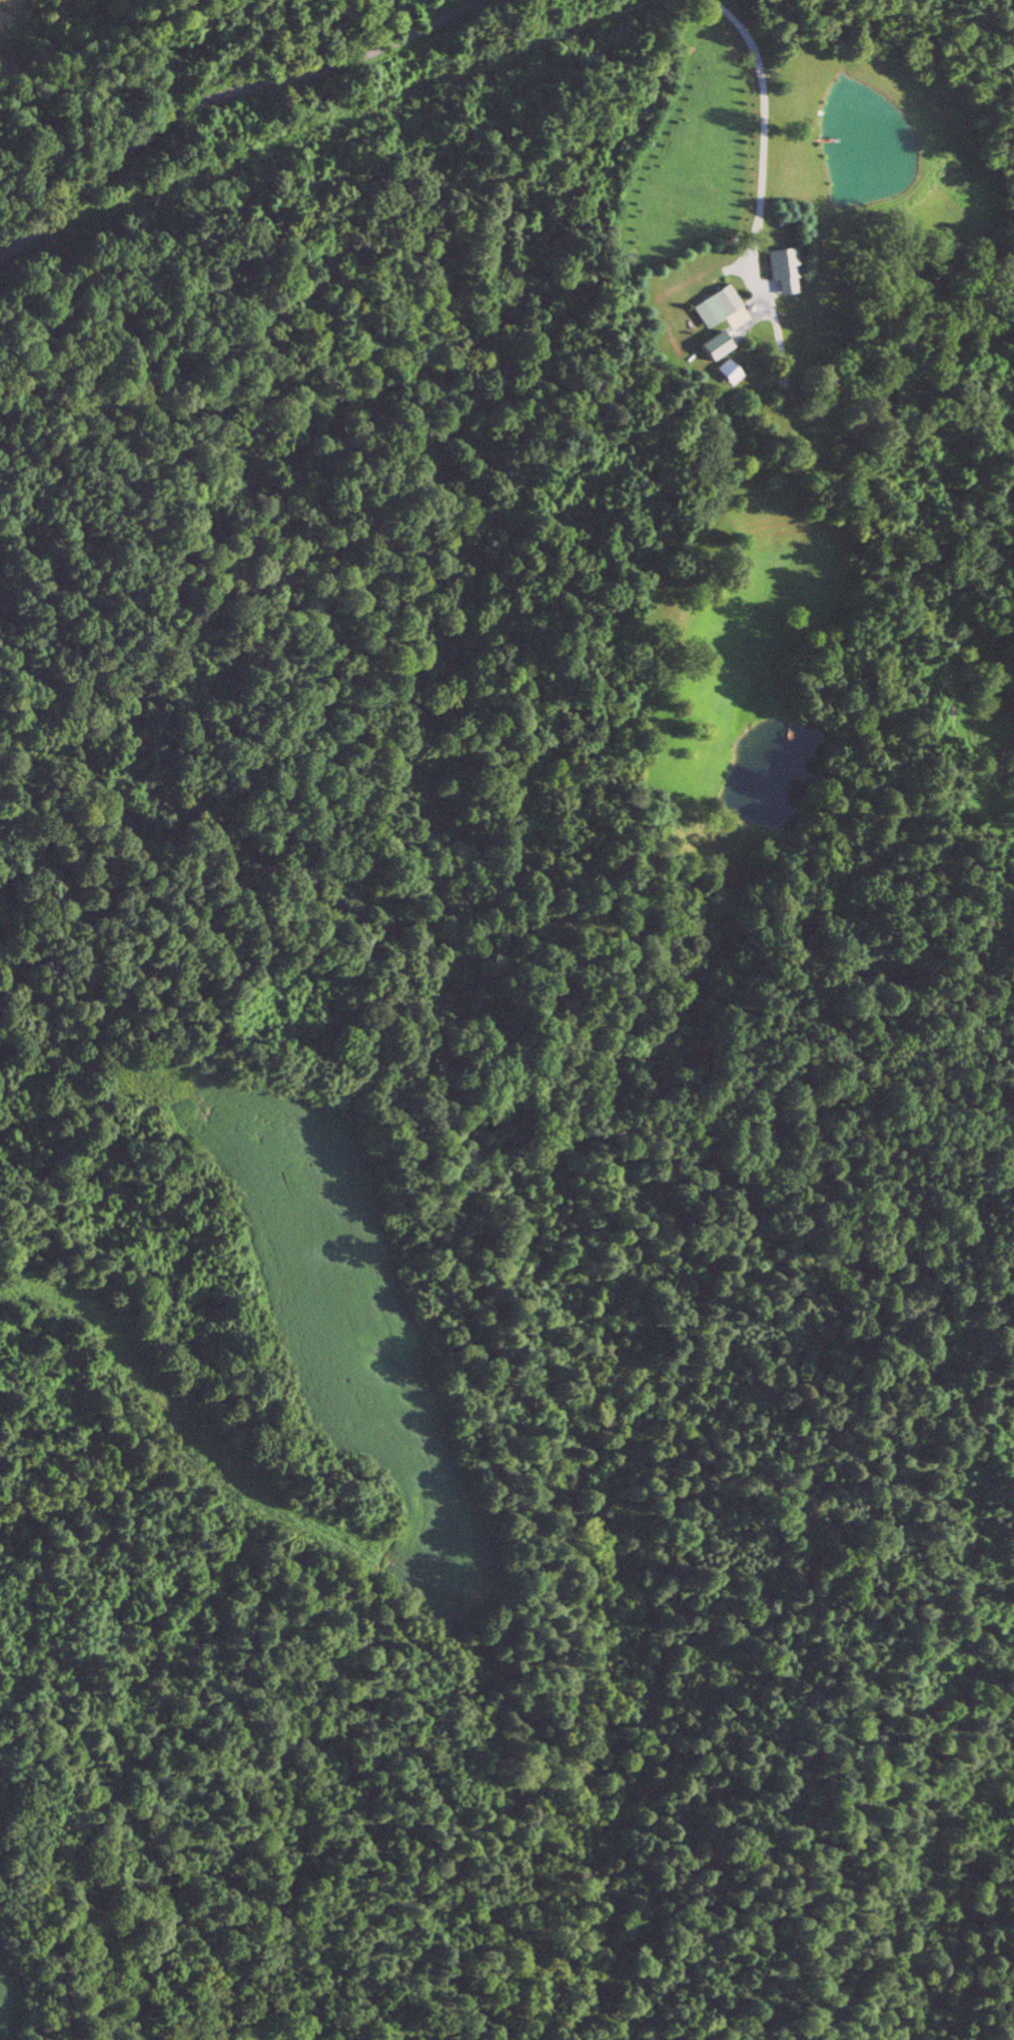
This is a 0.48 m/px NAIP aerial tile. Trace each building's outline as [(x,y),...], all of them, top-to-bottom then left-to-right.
[(799,277),(794,248),(765,252),(770,281),(776,280),(778,295),(795,293),(792,278),(799,277)] [(704,329),(741,308),(728,286),(691,306),(704,329)] [(697,346),(704,361),(741,343),(734,328),(697,346)] [(741,379),(729,360),(713,370),(725,388),(741,379)]
